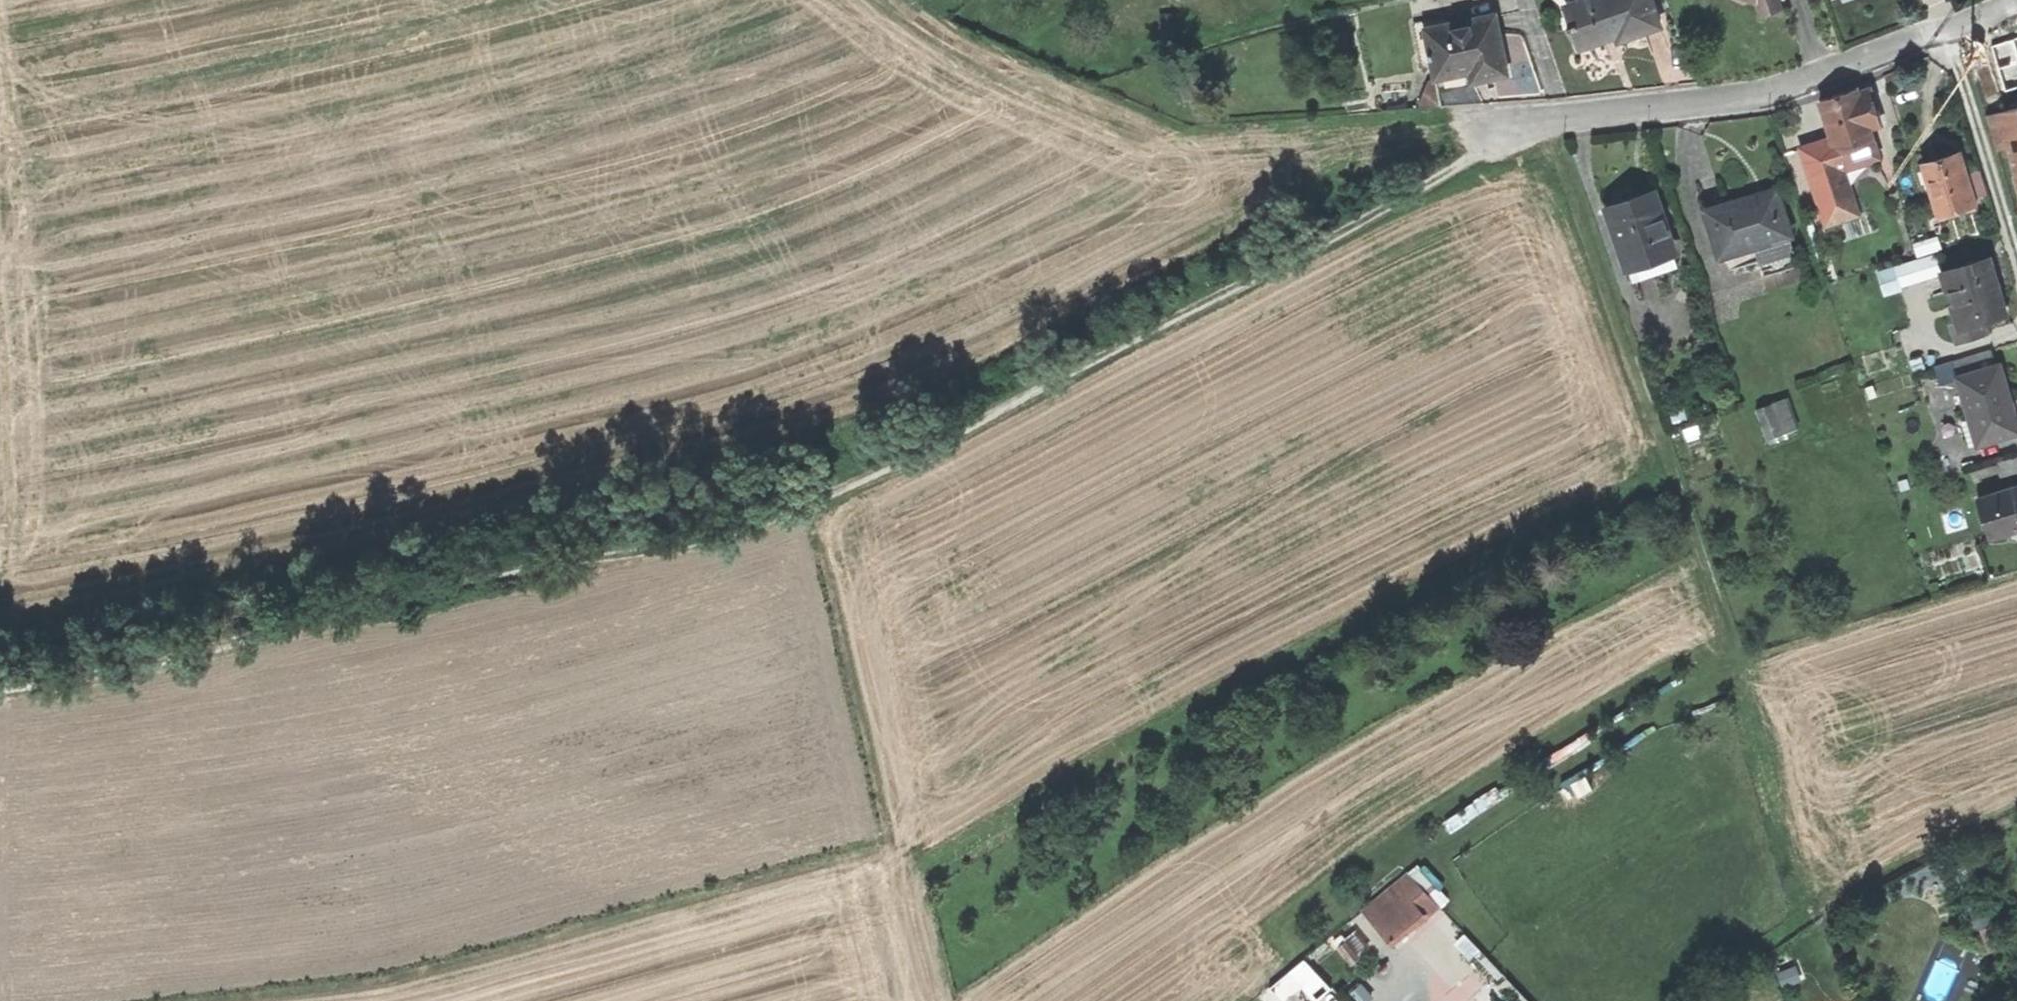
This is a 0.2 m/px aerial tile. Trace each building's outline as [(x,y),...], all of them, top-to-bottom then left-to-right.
[(1652,0),(1583,0),(1570,5),(1585,46),(1608,39),(1606,35),(1615,31),(1619,40),(1634,35),(1661,26),(1652,0)] [(1763,12),(1783,5),(1781,0),(1758,0),(1763,12)] [(1509,75),(1496,14),(1426,28),(1437,79),(1468,73),(1486,70),(1488,79),(1509,75)] [(1442,106),(1437,79),(1430,81),(1422,97),(1423,107),(1442,106)] [(1869,128),(1881,124),(1871,95),(1860,99),(1857,89),(1839,94),(1822,99),(1833,135),(1801,145),(1819,200),(1851,191),(1844,168),(1877,157),(1869,128)] [(1988,116),(1996,143),(2006,140),(2008,147),(2016,182),(2016,108),(1988,116)] [(1998,150),(2008,147),(2006,140),(1996,143),(1998,150)] [(1941,221),(1977,210),(1973,199),(1966,176),(1959,153),(1924,164),(1941,221)] [(1971,174),(1966,176),(1973,199),(1983,196),(1976,173),(1971,174)] [(1755,246),(1789,235),(1791,235),(1778,189),(1742,200),(1707,210),(1721,257),(1755,246)] [(1857,212),(1851,191),(1819,200),(1826,221),(1857,212)] [(1648,195),(1645,196),(1650,212),(1659,209),(1653,193),(1648,195)] [(1634,265),(1666,253),(1673,251),(1659,209),(1650,212),(1645,196),(1608,209),(1614,228),(1621,247),(1627,245),(1634,265)] [(1621,247),(1614,228),(1612,228),(1630,280),(1670,266),(1666,253),(1634,265),(1627,245),(1621,247)] [(1797,265),(1789,235),(1755,246),(1764,275),(1797,265)] [(1904,286),(1945,274),(1937,254),(1879,272),(1888,296),(1900,292),(1904,286)] [(1995,280),(1988,261),(1945,274),(1961,325),(1953,327),(1958,345),(1989,336),(1984,322),(2005,316),(1999,297),(2002,296),(2000,289),(1997,279),(1995,280)] [(1957,368),(1992,362),(1990,350),(1938,360),(1943,381),(1959,378),(1957,368)] [(1960,378),(1966,400),(1959,402),(1973,447),(2016,434),(2016,420),(2010,398),(2000,366),(1960,378)] [(1773,403),(1757,407),(1767,439),(1783,433),(1773,403)] [(2003,460),(2007,473),(2016,471),(2016,455),(2003,460)] [(1979,497),(1991,537),(2016,529),(2016,486),(1979,497)] [(1409,872),(1362,911),(1391,946),(1438,907),(1409,872)] [(1355,931),(1345,939),(1357,954),(1367,946),(1355,931)] [(1345,939),(1335,947),(1351,966),(1360,958),(1357,954),(1345,939)] [(1361,984),(1350,993),(1357,1000),(1371,1000),(1374,999),(1361,984)]
